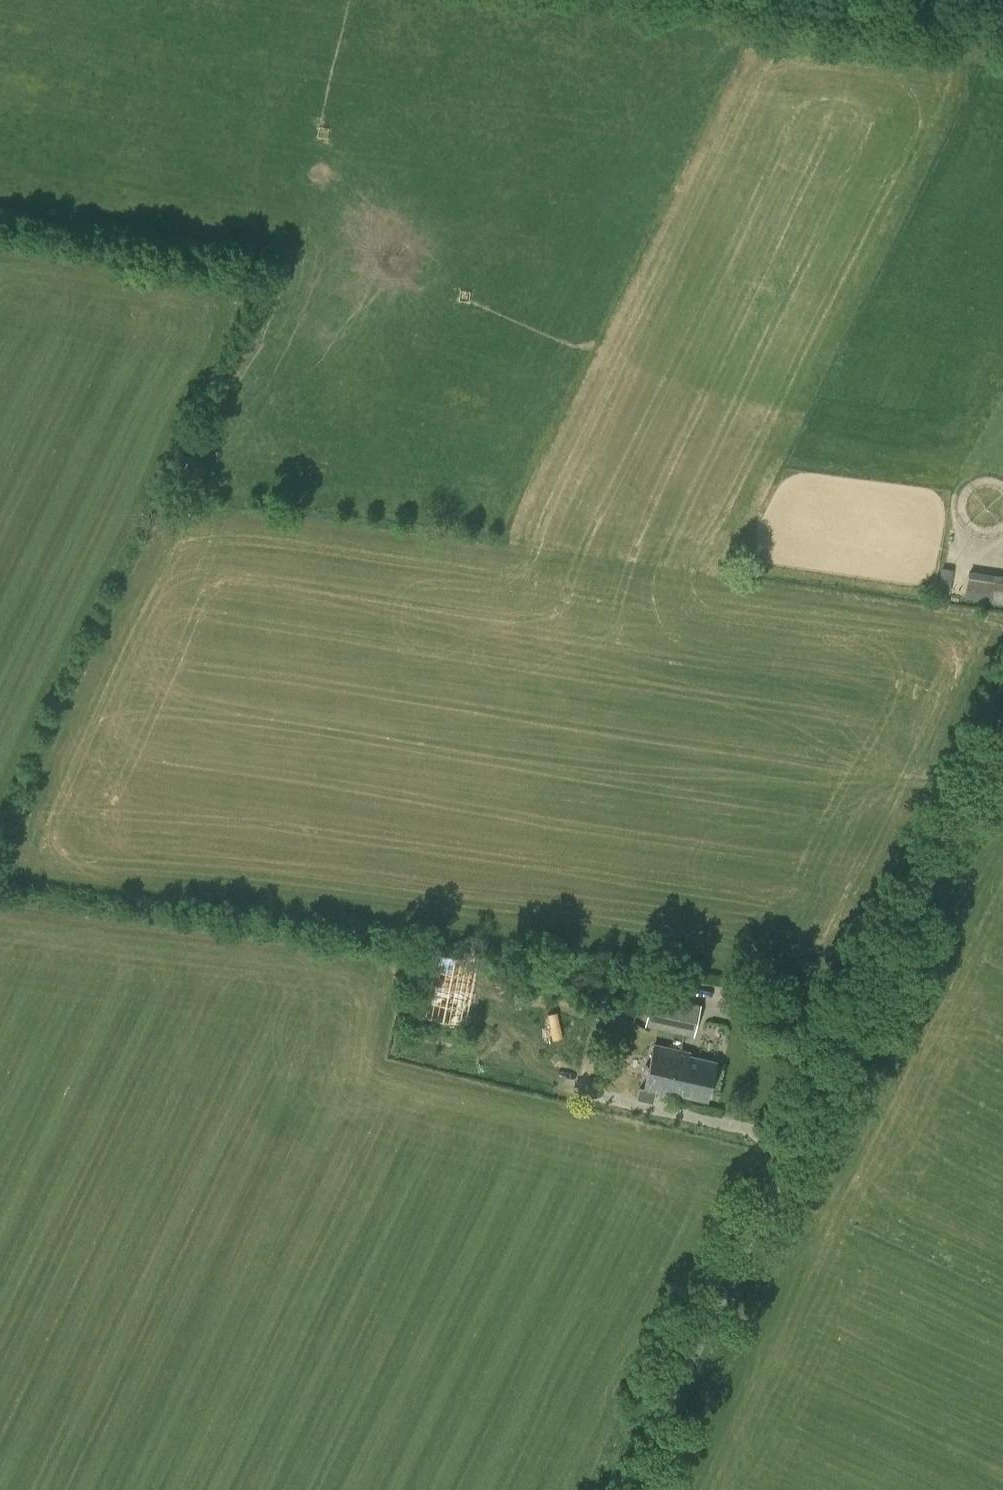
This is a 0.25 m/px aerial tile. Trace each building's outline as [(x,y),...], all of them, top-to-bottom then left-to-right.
[(968,570),(967,583),(1002,587),(1002,574),(968,570)] [(467,1025),(479,961),(431,951),(419,1015),(467,1025)] [(681,1048),(692,1050),(695,1035),(693,1035),(701,1005),(664,996),(656,1028),(683,1034),(681,1048)] [(707,1099),(716,1061),(689,1055),(690,1052),(653,1044),(643,1088),(655,1091),(679,1096),(680,1093),(707,1099)] [(655,1091),(643,1088),(639,1087),(636,1099),(653,1102),(655,1091)]
